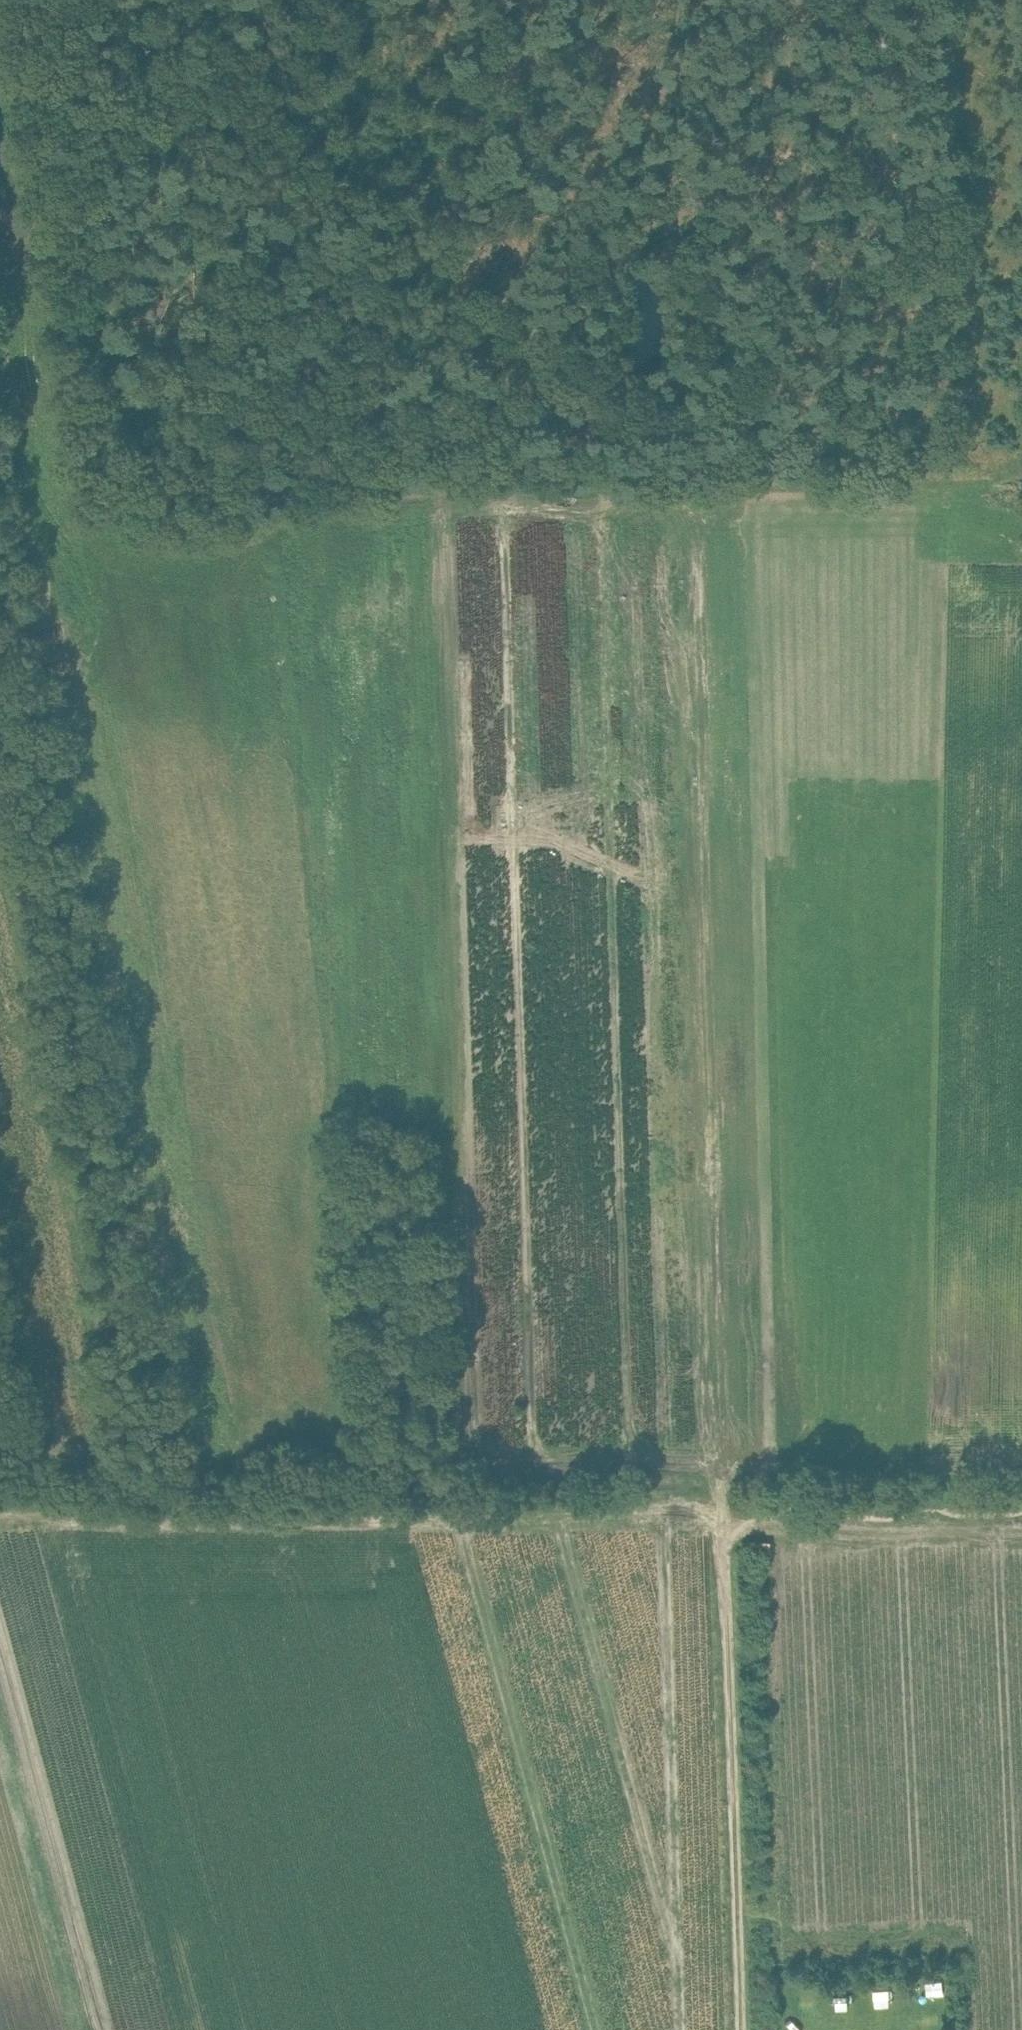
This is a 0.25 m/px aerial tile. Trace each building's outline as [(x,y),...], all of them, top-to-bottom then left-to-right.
[(924,1987),(911,1988),(913,2008),(926,2006),(924,1987)] [(870,1990),(870,2010),(892,2009),(892,1989),(870,1990)] [(857,2012),(857,1993),(840,1993),(840,2012),(857,2012)]
